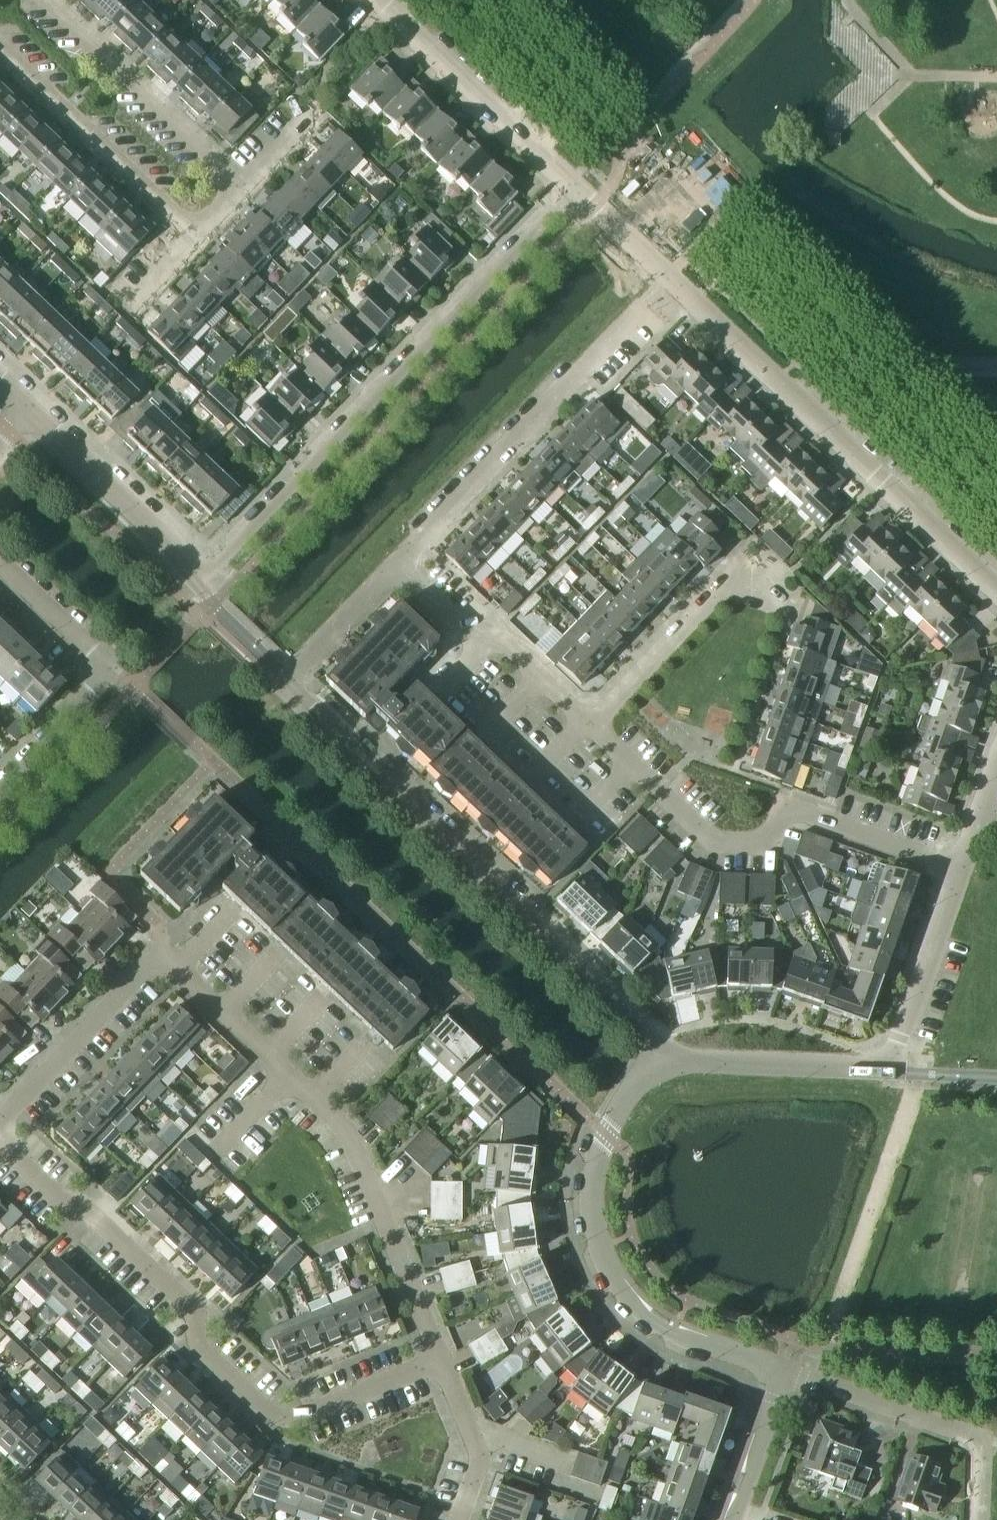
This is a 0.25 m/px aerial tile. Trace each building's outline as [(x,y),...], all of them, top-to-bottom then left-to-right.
[(101,0),(83,0),(80,3),(90,12),(101,0)] [(132,0),(101,0),(90,12),(99,20),(103,16),(110,23),(132,0)] [(150,14),(135,0),(132,0),(110,23),(118,30),(113,34),(123,43),(150,14)] [(319,7),(323,3),(321,0),(272,0),(282,9),(278,14),(296,31),(319,6),(319,7)] [(228,4),(221,12),(228,19),(236,11),(228,4)] [(208,20),(214,14),(205,6),(200,12),(208,20)] [(319,7),(319,6),(296,31),(306,40),(302,45),(320,62),(347,33),(338,25),(342,21),(336,15),(332,19),(319,7)] [(144,55),(167,30),(150,14),(123,43),(132,52),(136,48),(144,55)] [(214,14),(208,20),(217,28),(223,23),(214,14)] [(156,75),(183,46),(167,30),(144,55),(151,62),(147,66),(156,75)] [(260,30),(250,40),(260,50),(270,39),(260,30)] [(241,52),(247,46),(238,37),(233,43),(241,52)] [(177,86),(200,62),(183,46),(156,75),(165,84),(170,79),(177,86)] [(247,46),(241,52),(250,60),(256,54),(247,46)] [(189,106),(222,72),(206,56),(200,62),(177,86),(184,93),(180,98),(189,106)] [(405,88),(392,76),(396,72),(390,66),(386,70),(377,62),(349,90),(367,107),(371,103),(382,113),(405,88)] [(210,118),(233,93),(216,78),(222,72),(189,106),(198,115),(203,111),(210,118)] [(14,91),(5,83),(1,87),(0,86),(0,105),(14,91)] [(414,135),(437,111),(424,98),(428,94),(422,88),(418,92),(409,84),(405,88),(382,113),(399,129),(403,125),(414,135)] [(26,111),(19,105),(23,100),(14,91),(0,105),(0,133),(3,136),(26,111)] [(233,93),(210,118),(217,125),(213,129),(220,136),(231,147),(258,118),(233,93)] [(19,151),(47,122),(38,114),(34,119),(26,111),(3,136),(19,151)] [(437,166),(465,137),(456,129),(460,125),(454,119),(450,123),(437,111),(414,135),(424,145),(420,149),(437,166)] [(36,167),(59,143),(52,136),(57,132),(47,122),(19,151),(36,167)] [(364,131),(355,140),(365,150),(374,141),(364,131)] [(346,172),(362,155),(339,132),(322,150),(346,172)] [(469,188),(493,164),(480,151),(484,147),(477,141),(473,145),(465,137),(437,166),(455,182),(459,178),(469,188)] [(53,183),(80,154),(71,146),(67,150),(59,143),(36,167),(53,183)] [(330,188),(346,172),(322,150),(307,166),(336,194),(330,188)] [(69,199),(92,174),(86,168),(90,164),(80,154),(53,183),(69,199)] [(496,240),(523,211),(512,200),(517,195),(508,187),(516,178),(510,172),(506,176),(493,164),(469,188),(480,198),(476,202),(493,218),(484,228),(496,240)] [(320,211),(336,194),(307,166),(291,183),(320,211)] [(86,215),(113,186),(104,177),(100,182),(92,174),(69,199),(86,215)] [(320,211),(291,183),(275,199),(298,222),(299,221),(314,205),(320,211)] [(11,194),(3,185),(0,188),(0,194),(6,199),(11,194)] [(102,230),(125,206),(119,200),(123,195),(113,186),(86,215),(102,230)] [(372,198),(378,203),(387,195),(381,189),(372,198)] [(275,199),(273,196),(257,212),(254,210),(221,245),(224,247),(208,264),(211,266),(235,288),(234,288),(237,291),(301,224),(299,221),(298,222),(275,199)] [(22,215),(28,209),(19,201),(14,207),(22,215)] [(361,204),(354,211),(363,220),(370,213),(361,204)] [(125,206),(102,230),(94,239),(120,264),(156,226),(145,216),(137,209),(133,213),(125,206)] [(28,209),(22,215),(31,224),(37,218),(28,209)] [(354,211),(347,219),(356,228),(363,220),(354,211)] [(453,234),(438,220),(431,213),(422,222),(427,226),(410,244),(415,248),(405,258),(429,281),(441,268),(445,272),(451,266),(443,258),(452,249),(445,243),(453,234)] [(29,241),(35,235),(23,224),(17,229),(29,241)] [(55,246),(61,241),(52,233),(47,239),(55,246)] [(35,235),(29,241),(41,252),(47,247),(35,235)] [(332,252),(340,243),(334,238),(326,246),(332,252)] [(61,241),(55,246),(64,255),(70,249),(61,241)] [(728,265),(741,252),(733,243),(719,257),(728,265)] [(310,252),(304,259),(315,269),(321,262),(310,252)] [(62,272),(68,267),(54,253),(48,259),(62,272)] [(416,294),(429,281),(405,258),(395,269),(390,264),(374,282),(402,309),(410,301),(414,305),(420,298),(416,294)] [(298,264),(288,275),(300,286),(310,275),(304,270),(298,264)] [(219,305),(234,288),(235,288),(211,266),(196,282),(219,305)] [(21,283),(4,267),(0,271),(0,304),(21,283)] [(68,267),(62,272),(74,284),(79,278),(68,267)] [(325,286),(336,275),(327,267),(316,278),(325,286)] [(288,275),(278,286),(283,292),(289,297),(300,286),(288,275)] [(101,289),(107,283),(100,276),(94,282),(101,289)] [(203,321),(219,305),(196,282),(180,299),(203,321)] [(394,318),(402,309),(374,282),(357,299),(362,303),(351,314),(376,337),(388,324),(392,328),(398,321),(394,318)] [(37,298),(21,283),(0,304),(0,315),(2,317),(0,319),(0,324),(7,330),(37,298)] [(95,304),(101,298),(89,287),(83,292),(95,304)] [(272,293),(266,299),(277,309),(283,303),(272,293)] [(28,342),(54,314),(37,298),(7,330),(16,339),(20,335),(28,342)] [(101,298),(95,304),(107,315),(113,310),(101,298)] [(187,338),(203,321),(180,299),(164,315),(187,338)] [(257,329),(266,321),(257,312),(249,321),(257,329)] [(40,362),(70,330),(54,314),(28,342),(35,349),(31,353),(40,362)] [(363,350),(376,337),(351,314),(342,324),(337,320),(321,337),(349,365),(357,356),(361,360),(367,354),(363,350)] [(187,338),(164,315),(148,333),(180,363),(196,346),(187,338)] [(128,336),(134,330),(121,318),(116,324),(128,336)] [(272,337),(279,331),(272,324),(266,331),(272,337)] [(61,373),(87,346),(70,330),(40,362),(50,371),(54,367),(61,373)] [(134,330),(128,336),(140,347),(145,341),(134,330)] [(341,373),(349,365),(321,337),(304,355),(308,359),(298,369),(323,392),(335,379),(340,383),(345,377),(341,373)] [(677,399),(709,366),(692,350),(683,359),(679,355),(679,351),(666,339),(648,357),(657,366),(650,373),(649,378),(650,382),(654,385),(658,386),(663,385),(677,399)] [(73,393),(103,362),(87,346),(61,373),(68,380),(64,385),(73,393)] [(214,363),(220,369),(228,360),(223,355),(214,363)] [(94,405),(120,378),(103,362),(73,393),(83,403),(87,398),(94,405)] [(212,378),(220,369),(214,363),(206,372),(212,378)] [(707,420),(728,398),(724,395),(720,395),(716,391),(725,381),(709,366),(677,399),(678,399),(685,392),(699,405),(695,409),(707,420)] [(310,406),(323,392),(298,369),(289,380),(284,375),(268,393),(296,420),(304,412),(308,416),(314,409),(310,406)] [(119,429),(138,409),(152,394),(144,387),(137,394),(120,378),(94,405),(101,412),(97,416),(107,426),(112,421),(119,429)] [(620,388),(611,398),(620,407),(629,397),(620,388)] [(288,429),(296,420),(268,393),(251,410),(255,414),(245,425),(269,449),(282,435),(286,439),(292,433),(288,429)] [(212,415),(217,410),(205,398),(200,404),(212,415)] [(729,448),(761,415),(744,399),(735,409),(731,405),(731,401),(728,398),(707,420),(718,431),(722,427),(736,441),(729,448)] [(578,416),(608,446),(629,424),(619,414),(613,420),(593,400),(578,416)] [(144,453),(170,426),(153,409),(146,416),(138,409),(119,429),(127,437),(123,441),(133,451),(137,446),(144,453)] [(217,410),(212,415),(224,427),(229,421),(217,410)] [(646,412),(636,422),(645,431),(655,421),(646,412)] [(759,470),(780,448),(776,444),(773,444),(768,440),(777,431),(761,415),(729,448),(744,462),(740,466),(752,477),(758,470),(759,470)] [(608,446),(578,416),(563,432),(588,455),(602,441),(608,446)] [(157,473),(187,442),(170,426),(144,453),(152,460),(148,465),(157,473)] [(245,447),(250,441),(238,430),(233,435),(245,447)] [(573,471),(588,455),(563,432),(548,447),(581,478),(573,471)] [(672,457),(680,448),(668,437),(660,445),(672,457)] [(177,485),(203,457),(187,442),(157,473),(166,482),(170,478),(177,485)] [(251,442),(244,450),(251,458),(259,450),(251,442)] [(566,493),(581,478),(548,447),(534,462),(566,493)] [(788,491),(813,465),(796,449),(787,458),(783,455),(783,451),(780,448),(759,470),(770,481),(774,477),(788,491)] [(647,468),(656,460),(650,454),(641,463),(647,468)] [(190,505),(220,473),(203,457),(177,485),(185,492),(181,496),(190,505)] [(695,478),(702,471),(691,460),(684,467),(695,478)] [(565,494),(566,493),(534,462),(519,478),(544,501),(558,487),(565,494)] [(813,465),(788,491),(803,505),(799,508),(820,529),(842,506),(829,494),(825,494),(821,490),(829,481),(813,465)] [(226,523),(252,495),(241,484),(236,489),(220,473),(190,505),(199,514),(203,509),(211,517),(215,513),(226,523)] [(620,486),(625,491),(634,482),(628,477),(620,486)] [(529,517),(544,501),(519,478),(504,493),(529,517)] [(617,500),(625,491),(620,486),(612,494),(617,500)] [(638,487),(632,493),(639,500),(645,494),(638,487)] [(694,487),(686,495),(704,512),(712,504),(694,487)] [(515,532),(529,517),(504,493),(490,509),(515,532)] [(722,502),(726,502),(728,500),(728,496),(725,494),(722,494),(720,497),(720,500),(722,502)] [(735,517),(742,510),(732,500),(725,507),(735,517)] [(615,510),(620,516),(629,507),(623,502),(615,510)] [(592,504),(585,511),(590,516),(596,522),(604,513),(599,508),(597,509),(592,504)] [(500,548),(515,532),(490,509),(475,524),(500,548)] [(615,510),(606,519),(612,525),(616,529),(625,520),(620,516),(615,510)] [(698,562),(704,568),(720,551),(713,544),(722,536),(704,519),(698,513),(675,537),(666,528),(665,529),(674,537),(675,536),(681,542),(680,543),(699,561),(698,562)] [(588,530),(596,522),(590,516),(582,525),(588,530)] [(871,569),(895,543),(879,528),(870,537),(866,533),(866,530),(853,517),(835,536),(844,544),(840,548),(853,560),(857,556),(871,569)] [(485,563),(500,548),(475,524),(460,539),(485,563)] [(684,577),(698,562),(699,561),(680,543),(681,542),(675,536),(674,537),(665,529),(651,545),(684,577)] [(561,532),(554,539),(561,545),(567,538),(561,532)] [(585,541),(591,547),(599,538),(593,533),(585,541)] [(561,547),(567,552),(575,544),(569,538),(561,547)] [(470,579),(485,563),(460,539),(445,556),(470,579)] [(583,556),(591,547),(585,541),(577,550),(583,556)] [(914,576),(911,573),(907,573),(903,569),(912,559),(895,543),(871,569),(886,584),(875,595),(886,606),(893,598),(914,576)] [(669,592),(684,577),(651,545),(636,560),(669,592)] [(558,561),(567,552),(561,547),(552,556),(558,561)] [(655,607),(669,592),(636,560),(621,575),(630,584),(655,607)] [(556,572),(562,578),(570,569),(564,563),(556,572)] [(531,578),(537,583),(546,574),(540,569),(531,578)] [(553,586),(562,578),(556,572),(548,581),(553,586)] [(923,619),(948,593),(931,578),(922,587),(918,583),(918,579),(914,576),(893,598),(886,606),(898,617),(909,606),(923,619)] [(529,592),(537,583),(531,578),(523,586),(529,592)] [(640,623),(655,607),(630,584),(615,599),(640,623)] [(507,615),(523,598),(514,590),(498,606),(507,615)] [(640,623),(615,599),(606,591),(592,606),(625,638),(640,623)] [(953,656),(977,650),(975,642),(979,637),(963,622),(960,622),(956,618),(964,609),(948,593),(923,619),(938,634),(934,637),(953,656)] [(526,603),(532,608),(541,599),(535,594),(526,603)] [(12,599),(11,598),(0,610),(0,612),(12,599)] [(387,695),(439,641),(399,603),(325,681),(365,719),(365,718),(381,734),(386,728),(550,885),(586,847),(416,685),(400,702),(396,698),(390,698),(387,695)] [(524,617),(532,608),(526,603),(518,611),(524,617)] [(611,654),(625,638),(592,606),(577,622),(611,654)] [(27,613),(26,612),(12,626),(5,620),(0,625),(0,656),(21,635),(13,627),(27,613)] [(858,633),(866,624),(854,613),(846,622),(858,633)] [(819,656),(826,636),(825,636),(829,625),(806,617),(802,628),(794,625),(786,647),(794,650),(794,649),(819,657),(819,656)] [(596,669),(611,654),(577,622),(562,637),(596,669)] [(871,646),(881,636),(869,626),(860,636),(871,646)] [(43,629),(42,628),(29,642),(21,635),(0,656),(0,677),(5,682),(36,650),(30,643),(43,629)] [(581,685),(596,669),(562,637),(544,656),(554,665),(557,662),(581,685)] [(44,657),(58,643),(57,642),(43,656),(36,650),(5,682),(21,697),(52,665),(44,657)] [(827,659),(819,656),(819,657),(794,649),(794,650),(786,647),(794,650),(787,669),(829,683),(836,662),(827,659)] [(943,702),(977,714),(984,692),(972,688),(974,683),(977,681),(985,660),(979,658),(977,650),(953,656),(944,681),(949,683),(943,702)] [(61,673),(74,659),(74,658),(60,672),(52,665),(21,697),(37,713),(76,671),(76,670),(67,679),(61,673)] [(868,672),(876,675),(880,665),(871,662),(868,672)] [(822,703),(829,683),(787,669),(780,689),(822,703)] [(873,689),(877,678),(869,675),(865,687),(873,689)] [(815,723),(822,703),(780,689),(773,709),(815,723)] [(956,740),(955,736),(957,731),(969,735),(977,714),(943,702),(936,721),(922,715),(916,730),(926,734),(955,744),(956,740)] [(863,718),(867,707),(859,704),(855,715),(863,718)] [(878,713),(888,717),(891,708),(881,705),(878,713)] [(808,743),(815,723),(773,709),(766,729),(808,743)] [(859,729),(863,718),(855,715),(851,727),(859,729)] [(866,728),(859,747),(873,752),(880,733),(866,728)] [(800,764),(808,743),(766,729),(759,749),(800,764)] [(953,749),(955,744),(926,734),(920,749),(925,751),(919,769),(953,781),(960,760),(948,756),(950,750),(953,749)] [(834,740),(830,750),(841,754),(844,744),(834,740)] [(849,758),(853,747),(845,744),(841,755),(849,758)] [(792,788),(800,764),(759,749),(751,770),(782,781),(781,784),(792,788)] [(845,770),(849,758),(841,755),(837,767),(845,770)] [(861,779),(868,762),(859,759),(853,776),(861,779)] [(945,803),(953,781),(919,769),(912,788),(907,787),(901,803),(931,813),(932,808),(931,804),(933,799),(945,803)] [(834,799),(835,798),(842,778),(830,774),(823,795),(834,799)] [(222,888),(392,1050),(428,1012),(264,856),(270,850),(214,797),(140,875),(180,913),(231,858),(235,862),(234,867),(238,871),(222,888)] [(628,847),(649,824),(640,816),(619,838),(634,854),(634,853),(628,847)] [(634,853),(634,854),(637,856),(658,833),(649,824),(628,847),(634,853)] [(824,865),(832,842),(803,831),(799,843),(828,853),(824,865)] [(652,870),(673,847),(664,839),(642,861),(652,870)] [(795,855),(824,865),(828,853),(799,843),(795,855)] [(652,870),(661,879),(682,856),(673,847),(652,870)] [(688,896),(701,868),(689,863),(677,891),(688,896)] [(866,883),(915,900),(919,889),(915,888),(918,878),(885,866),(876,863),(872,865),(866,883)] [(53,866),(44,877),(63,895),(72,885),(53,866)] [(801,879),(811,874),(808,867),(797,872),(801,879)] [(701,868),(688,896),(700,901),(712,873),(701,868)] [(731,905),(732,874),(720,873),(718,904),(731,905)] [(732,874),(731,905),(744,905),(745,874),(732,874)] [(761,906),(762,875),(750,874),(748,905),(761,906)] [(804,887),(815,882),(811,874),(801,879),(804,887)] [(762,875),(761,906),(773,906),(775,875),(762,875)] [(785,887),(795,882),(792,875),(781,880),(785,887)] [(573,918),(598,892),(582,876),(557,902),(558,904),(555,906),(563,914),(566,911),(573,918)] [(862,881),(855,901),(870,907),(904,919),(907,910),(911,911),(915,900),(866,883),(862,881)] [(80,914),(114,946),(130,929),(125,924),(134,915),(100,882),(90,892),(95,897),(80,914)] [(788,894),(799,889),(795,882),(785,887),(788,894)] [(804,887),(807,894),(818,889),(815,882),(804,887)] [(788,894),(791,902),(802,897),(799,889),(788,894)] [(625,918),(624,918),(614,908),(614,907),(598,892),(573,918),(580,924),(577,927),(585,935),(588,932),(588,933),(601,920),(613,931),(625,918)] [(28,901),(21,909),(28,916),(36,908),(28,901)] [(897,939),(904,919),(870,907),(863,927),(897,939)] [(97,963),(114,946),(80,914),(64,930),(59,925),(49,935),(83,968),(93,958),(97,963)] [(616,959),(641,933),(624,917),(624,918),(625,918),(613,931),(601,920),(588,933),(601,944),(598,947),(606,955),(609,952),(616,959)] [(890,959),(897,939),(863,927),(856,947),(890,959)] [(673,997),(665,962),(661,964),(659,958),(653,952),(657,948),(641,933),(616,959),(622,965),(620,968),(628,976),(631,973),(651,993),(649,996),(657,1003),(660,1001),(673,997)] [(24,971),(58,1004),(75,987),(70,982),(79,972),(44,940),(35,950),(40,955),(24,971)] [(802,998),(814,964),(816,959),(809,944),(791,953),(793,956),(794,957),(782,990),(783,991),(781,994),(792,998),(793,994),(802,998)] [(883,979),(890,959),(856,947),(849,968),(861,972),(861,971),(883,979)] [(728,969),(729,951),(727,951),(727,952),(708,954),(708,953),(686,958),(694,993),(703,990),(704,994),(715,992),(714,988),(715,988),(711,971),(728,969)] [(749,987),(750,952),(729,951),(728,969),(711,971),(715,988),(716,987),(726,987),(729,987),(729,991),(740,991),(741,987),(749,987)] [(793,956),(793,957),(772,955),(772,952),(750,952),(749,987),(759,988),(759,992),(769,992),(769,988),(771,988),(781,990),(782,990),(794,957),(793,956)] [(685,995),(694,993),(686,958),(665,962),(673,997),(674,997),(675,1001),(686,999),(685,995)] [(830,987),(835,971),(814,964),(802,998),(811,1001),(810,1004),(821,1008),(819,1012),(820,1012),(829,987),(830,987)] [(58,1004),(24,971),(9,987),(4,983),(0,987),(0,999),(28,1025),(37,1016),(42,1021),(58,1004)] [(861,971),(861,972),(854,992),(852,993),(867,1024),(876,998),(880,999),(884,988),(880,987),(883,979),(861,971)] [(830,987),(829,987),(820,1012),(825,1014),(827,1010),(867,1024),(852,993),(849,994),(830,987)] [(161,1022),(190,1050),(205,1033),(177,1006),(161,1022)] [(3,1061),(19,1045),(14,1040),(24,1030),(0,1008),(0,1058),(3,1061)] [(438,1061),(463,1035),(456,1028),(459,1025),(451,1018),(448,1020),(447,1019),(422,1045),(438,1061)] [(175,1065),(190,1050),(161,1022),(146,1038),(175,1065)] [(478,1073),(490,1061),(478,1049),(481,1046),(473,1038),(470,1041),(463,1035),(438,1061),(455,1076),(454,1075),(466,1062),(478,1073)] [(160,1081),(175,1065),(146,1038),(131,1053),(160,1081)] [(145,1096),(160,1081),(131,1053),(116,1069),(145,1096)] [(218,1077),(227,1085),(248,1063),(239,1054),(218,1077)] [(474,1109),(506,1075),(499,1069),(502,1066),(493,1058),(491,1061),(490,1061),(478,1073),(466,1062),(454,1075),(455,1076),(465,1085),(465,1086),(481,1101),(473,1109),(474,1109)] [(130,1112),(145,1096),(116,1069),(101,1085),(130,1112)] [(489,1124),(521,1090),(524,1087),(515,1079),(513,1082),(506,1075),(474,1109),(489,1124)] [(115,1128),(130,1112),(101,1085),(86,1100),(115,1128)] [(204,1093),(212,1101),(218,1095),(209,1087),(204,1093)] [(540,1108),(543,1105),(535,1097),(532,1100),(521,1090),(489,1124),(490,1125),(497,1117),(503,1122),(500,1146),(489,1145),(489,1146),(535,1151),(540,1108)] [(207,1107),(212,1101),(204,1093),(198,1098),(207,1107)] [(376,1125),(398,1103),(389,1094),(367,1117),(376,1125)] [(100,1143),(115,1128),(86,1100),(72,1116),(100,1143)] [(376,1125),(378,1127),(386,1134),(407,1111),(398,1103),(376,1125)] [(85,1160),(100,1143),(72,1116),(56,1132),(85,1160)] [(183,1132),(188,1126),(179,1118),(174,1124),(183,1132)] [(177,1138),(183,1132),(174,1124),(168,1130),(177,1138)] [(412,1159),(433,1137),(424,1128),(403,1151),(412,1159)] [(421,1168),(442,1145),(433,1137),(412,1159),(421,1168)] [(185,1139),(177,1148),(185,1156),(194,1148),(185,1139)] [(441,1165),(447,1159),(452,1154),(442,1145),(421,1168),(430,1177),(441,1165)] [(535,1152),(535,1151),(489,1146),(486,1167),(533,1172),(534,1163),(538,1164),(539,1152),(535,1152)] [(144,1155),(153,1163),(158,1158),(150,1149),(144,1155)] [(147,1169),(153,1163),(144,1155),(138,1161),(147,1169)] [(205,1159),(197,1167),(203,1173),(211,1164),(205,1159)] [(531,1182),(533,1172),(486,1167),(486,1168),(497,1169),(494,1191),(495,1191),(495,1189),(514,1192),(513,1209),(530,1206),(530,1205),(530,1195),(530,1193),(534,1194),(535,1182),(531,1182)] [(138,1179),(131,1173),(129,1170),(107,1193),(116,1202),(138,1179)] [(147,1219),(175,1190),(158,1174),(130,1203),(147,1219)] [(431,1195),(462,1195),(462,1182),(431,1182),(431,1195)] [(230,1199),(238,1190),(232,1185),(224,1193),(230,1199)] [(530,1207),(530,1206),(513,1209),(514,1192),(495,1189),(495,1191),(496,1210),(495,1210),(498,1232),(533,1227),(532,1218),(536,1217),(534,1206),(530,1207)] [(164,1235),(191,1206),(175,1190),(147,1219),(164,1235)] [(230,1199),(222,1207),(228,1213),(236,1205),(235,1204),(244,1196),(238,1190),(230,1199)] [(462,1207),(462,1195),(431,1195),(431,1207),(462,1207)] [(8,1230),(23,1215),(11,1204),(6,1210),(0,1204),(0,1223),(8,1230)] [(180,1251),(208,1222),(191,1206),(164,1235),(180,1251)] [(462,1220),(462,1207),(431,1207),(430,1220),(462,1220)] [(263,1231),(271,1222),(265,1216),(257,1225),(263,1231)] [(197,1266),(224,1238),(208,1222),(180,1251),(197,1266)] [(271,1222),(263,1231),(268,1236),(277,1227),(271,1222)] [(524,1267),(540,1260),(539,1259),(537,1250),(536,1248),(540,1247),(539,1236),(535,1237),(533,1227),(498,1232),(501,1255),(502,1255),(502,1253),(519,1251),(524,1267)] [(213,1282),(241,1253),(224,1238),(197,1266),(213,1282)] [(431,1246),(420,1247),(423,1268),(434,1266),(431,1246)] [(288,1252),(283,1258),(291,1267),(297,1261),(301,1256),(292,1248),(288,1252)] [(335,1251),(339,1262),(347,1259),(342,1248),(335,1251)] [(20,1249),(10,1259),(20,1268),(30,1258),(20,1249)] [(332,1265),(339,1262),(335,1251),(327,1254),(332,1265)] [(540,1261),(540,1260),(524,1267),(519,1251),(502,1253),(502,1255),(507,1273),(506,1274),(515,1294),(548,1280),(545,1271),(548,1270),(544,1259),(540,1261)] [(241,1253),(213,1282),(231,1299),(258,1270),(241,1253)] [(73,1274),(56,1258),(48,1267),(39,1259),(20,1279),(46,1303),(52,1296),(73,1274)] [(277,1264),(266,1276),(274,1284),(286,1272),(291,1267),(283,1258),(277,1264)] [(443,1282),(472,1273),(469,1261),(439,1270),(443,1282)] [(11,1279),(20,1270),(13,1264),(4,1273),(11,1279)] [(476,1285),(472,1273),(443,1282),(446,1294),(476,1285)] [(61,1318),(88,1289),(73,1274),(52,1296),(67,1310),(60,1317),(61,1318)] [(269,1290),(274,1284),(266,1276),(260,1282),(269,1290)] [(549,1321),(563,1310),(562,1310),(557,1301),(557,1299),(560,1298),(556,1287),(552,1289),(548,1280),(515,1294),(524,1315),(525,1315),(527,1317),(524,1313),(541,1306),(549,1321)] [(353,1296),(368,1332),(390,1324),(375,1287),(353,1296)] [(77,1332),(104,1304),(88,1289),(61,1318),(77,1332)] [(347,1341),(368,1332),(353,1296),(332,1304),(347,1341)] [(99,1340),(120,1319),(104,1304),(77,1332),(92,1347),(99,1340)] [(325,1350),(347,1341),(332,1304),(310,1313),(325,1350)] [(563,1311),(563,1310),(549,1321),(541,1306),(524,1313),(527,1317),(535,1331),(534,1332),(548,1349),(576,1327),(570,1320),(574,1317),(567,1308),(563,1311)] [(17,1321),(9,1329),(15,1335),(23,1326),(30,1319),(23,1312),(16,1319),(17,1321)] [(304,1358),(325,1350),(310,1313),(290,1321),(304,1358)] [(108,1362),(135,1334),(120,1319),(99,1340),(92,1347),(108,1362)] [(282,1367),(304,1358),(290,1321),(267,1330),(263,1334),(261,1339),(261,1344),(265,1348),(270,1350),(275,1350),(282,1367)] [(15,1335),(20,1340),(29,1332),(23,1326),(15,1335)] [(588,1367),(599,1353),(598,1352),(590,1345),(589,1344),(592,1341),(585,1332),(582,1335),(576,1327),(548,1349),(562,1367),(563,1366),(562,1365),(576,1355),(588,1367)] [(475,1356),(501,1340),(495,1329),(468,1345),(475,1356)] [(135,1334),(108,1362),(124,1378),(152,1349),(135,1334)] [(12,1357),(21,1348),(12,1340),(3,1348),(12,1357)] [(475,1356),(481,1367),(508,1351),(501,1340),(475,1356)] [(21,1366),(30,1357),(21,1348),(12,1357),(21,1366)] [(588,1403),(616,1365),(608,1360),(610,1356),(601,1350),(599,1353),(588,1367),(576,1355),(562,1365),(563,1366),(577,1380),(570,1389),(588,1403)] [(46,1365),(54,1356),(48,1351),(40,1359),(46,1365)] [(46,1365),(52,1370),(60,1362),(54,1356),(46,1365)] [(152,1404),(179,1376),(162,1359),(134,1388),(152,1404)] [(638,1401),(644,1384),(643,1384),(634,1379),(632,1378),(635,1375),(626,1368),(623,1371),(616,1365),(588,1403),(606,1416),(613,1407),(615,1408),(612,1406),(622,1392),(638,1401)] [(44,1387),(52,1379),(43,1370),(35,1378),(44,1387)] [(168,1420),(196,1391),(179,1376),(152,1404),(168,1420)] [(53,1396),(61,1387),(52,1379),(44,1387),(53,1396)] [(77,1395),(85,1386),(80,1380),(71,1389),(77,1395)] [(652,1425),(664,1391),(655,1388),(657,1384),(646,1380),(644,1384),(638,1401),(622,1392),(612,1406),(615,1408),(631,1416),(631,1417),(652,1425)] [(77,1395),(83,1400),(91,1391),(85,1386),(77,1395)] [(524,1420),(546,1397),(537,1388),(515,1411),(524,1420)] [(678,1416),(686,1395),(674,1390),(673,1394),(664,1391),(652,1425),(673,1432),(679,1416),(678,1416)] [(184,1436),(212,1407),(196,1391),(168,1420),(184,1436)] [(699,1425),(731,1410),(704,1401),(706,1397),(695,1393),(693,1397),(686,1395),(678,1416),(679,1416),(699,1424),(699,1425)] [(23,1409),(8,1394),(0,1402),(0,1433),(23,1409)] [(524,1420),(533,1428),(534,1428),(555,1406),(546,1397),(524,1420)] [(490,1399),(482,1405),(495,1420),(502,1414),(490,1399)] [(87,1412),(79,1404),(77,1403),(69,1411),(78,1420),(87,1412)] [(201,1452),(228,1423),(212,1407),(184,1436),(201,1452)] [(110,1408),(102,1417),(111,1425),(116,1420),(115,1413),(110,1408)] [(39,1424),(23,1409),(0,1433),(0,1446),(9,1455),(33,1429),(36,1425),(37,1426),(39,1424)] [(694,1448),(715,1456),(718,1448),(722,1449),(725,1439),(722,1437),(731,1410),(699,1425),(701,1428),(694,1447),(694,1448)] [(835,1428),(839,1417),(838,1417),(834,1428),(820,1423),(815,1437),(804,1433),(803,1434),(815,1438),(807,1460),(796,1456),(795,1457),(807,1461),(805,1464),(819,1470),(818,1473),(833,1478),(829,1489),(861,1500),(871,1470),(849,1462),(862,1425),(861,1424),(857,1436),(835,1428)] [(121,1436),(129,1428),(123,1422),(115,1431),(121,1436)] [(217,1467),(245,1438),(228,1423),(201,1452),(217,1467)] [(33,1429),(9,1455),(20,1465),(22,1463),(27,1468),(53,1441),(37,1426),(39,1424),(37,1426),(36,1425),(33,1429)] [(129,1428),(121,1436),(127,1442),(135,1433),(129,1428)] [(102,1444),(111,1435),(105,1430),(97,1438),(102,1444)] [(111,1435),(102,1444),(108,1449),(117,1441),(111,1435)] [(245,1438),(217,1467),(235,1484),(262,1455),(245,1438)] [(694,1448),(694,1447),(682,1443),(674,1464),(708,1476),(715,1456),(694,1448)] [(146,1444),(138,1452),(154,1468),(162,1460),(146,1444)] [(627,1462),(628,1458),(630,1454),(618,1450),(616,1458),(627,1462)] [(73,1474),(80,1468),(63,1452),(36,1480),(52,1496),(73,1474)] [(574,1464),(604,1474),(608,1463),(578,1452),(574,1464)] [(941,1493),(943,1488),(935,1485),(941,1466),(911,1455),(895,1500),(925,1511),(927,1508),(935,1510),(938,1499),(940,1492),(941,1493)] [(276,1502),(289,1465),(267,1457),(253,1494),(276,1502)] [(624,1469),(627,1462),(616,1458),(613,1465),(624,1469)] [(134,1473),(142,1465),(136,1459),(128,1468),(134,1473)] [(168,1465),(162,1460),(154,1468),(160,1473),(168,1465)] [(599,1486),(604,1474),(574,1464),(570,1476),(599,1486)] [(701,1496),(708,1476),(674,1464),(667,1484),(701,1496)] [(142,1465),(134,1473),(140,1479),(148,1470),(142,1465)] [(297,1510),(311,1472),(289,1465),(276,1502),(297,1510)] [(622,1477),(624,1469),(613,1465),(611,1473),(622,1477)] [(68,1511),(95,1482),(80,1468),(73,1474),(52,1496),(68,1511)] [(319,1517),(332,1480),(311,1472),(297,1510),(319,1517)] [(619,1484),(622,1477),(611,1473),(608,1480),(619,1484)] [(354,1487),(332,1480),(319,1517),(327,1519),(342,1519),(354,1487)] [(111,1497),(95,1482),(68,1511),(77,1519),(89,1519),(111,1497)] [(195,1491),(187,1499),(193,1505),(201,1496),(208,1489),(202,1484),(195,1491)] [(694,1516),(701,1496),(667,1484),(660,1504),(694,1516)] [(187,1499),(195,1491),(189,1485),(181,1494),(187,1499)] [(493,1505),(527,1517),(526,1519),(533,1519),(535,1514),(528,1512),(534,1497),(500,1485),(493,1505)] [(603,1493),(615,1497),(617,1489),(606,1485),(603,1493)] [(375,1495),(354,1487),(342,1519),(366,1519),(375,1495)] [(165,1503),(173,1494),(167,1489),(159,1498),(165,1503)] [(612,1504),(615,1497),(603,1493),(601,1500),(612,1504)] [(173,1494),(165,1503),(171,1509),(179,1500),(173,1494)] [(397,1503),(375,1495),(366,1519),(390,1519),(397,1503)] [(127,1512),(111,1497),(89,1519),(119,1519),(127,1512)] [(609,1512),(612,1504),(601,1500),(598,1508),(609,1512)] [(390,1519),(416,1519),(419,1511),(397,1503),(390,1519)] [(694,1516),(660,1504),(655,1519),(692,1519),(694,1516)] [(488,1519),(526,1519),(527,1517),(493,1505),(488,1519)] [(579,1509),(576,1516),(585,1519),(588,1512),(579,1509)] [(127,1512),(119,1519),(135,1519),(127,1512)]
